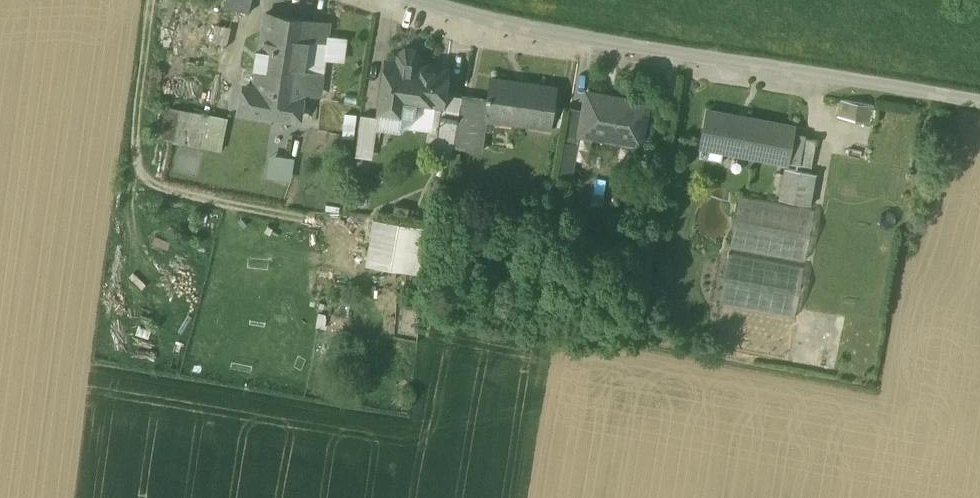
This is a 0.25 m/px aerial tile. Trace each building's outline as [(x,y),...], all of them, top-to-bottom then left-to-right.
[(173,35),(170,50),(216,59),(218,47),(227,48),(234,11),(249,13),(253,0),(182,0),(173,35)] [(331,23),(265,13),(254,88),(245,86),(241,110),(299,119),(304,90),(322,92),(331,23)] [(417,56),(413,51),(405,49),(400,54),(399,64),(385,62),(378,109),(400,113),(403,96),(441,101),(442,102),(443,92),(446,71),(415,66),(417,56)] [(554,88),(490,77),(486,99),(483,116),(485,117),(486,113),(511,117),(510,121),(547,127),(554,88)] [(462,95),(443,92),(442,102),(441,101),(438,116),(457,119),(457,118),(462,95)] [(648,103),(587,92),(584,111),(580,135),(641,145),(648,103)] [(486,99),(462,95),(457,118),(481,123),(484,123),(485,117),(483,116),(486,99)] [(878,108),(840,102),(838,119),(875,125),(878,108)] [(565,128),(568,109),(556,107),(553,126),(565,128)] [(228,119),(166,108),(160,138),(223,149),(228,119)] [(565,128),(557,176),(573,179),(580,135),(584,111),(568,109),(565,128)] [(792,126),(773,122),(707,109),(700,146),(785,163),(792,126)] [(378,115),(360,113),(355,147),(373,149),(378,115)] [(457,119),(438,116),(434,142),(452,145),(457,119)] [(481,123),(457,118),(457,119),(452,145),(476,150),(481,123)] [(295,134),(282,132),(280,141),(293,143),(295,134)] [(814,138),(802,136),(798,162),(810,164),(814,138)] [(292,178),(295,155),(269,151),(266,174),(292,178)] [(814,175),(784,171),(780,203),(810,207),(814,175)] [(814,211),(739,197),(730,248),(805,262),(814,211)] [(435,230),(381,221),(378,244),(403,248),(400,264),(429,268),(435,230)] [(804,268),(729,254),(719,304),(795,318),(804,268)]
